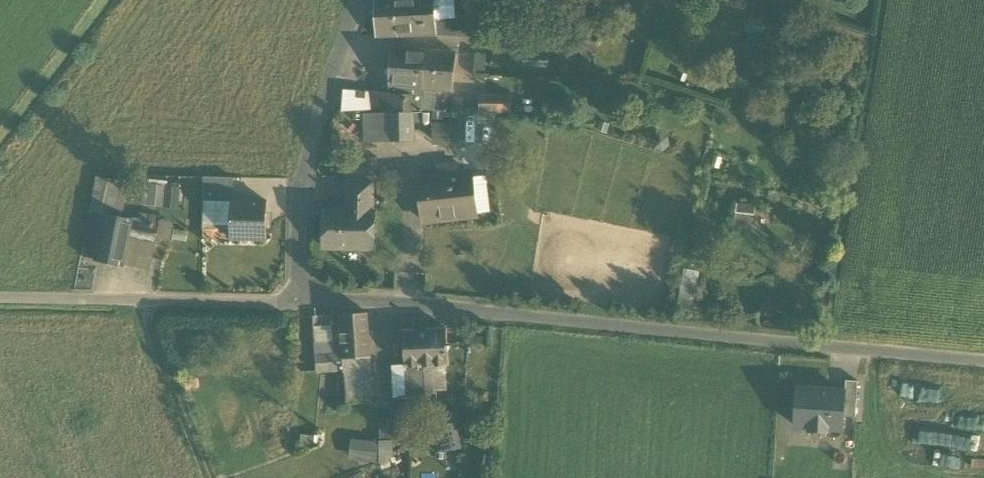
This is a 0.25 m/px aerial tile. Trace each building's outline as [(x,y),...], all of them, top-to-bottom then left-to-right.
[(397,36),(396,0),(374,0),(376,36),(397,36)] [(397,36),(397,37),(437,35),(436,19),(434,0),(396,0),(397,36)] [(436,19),(456,18),(455,0),(434,0),(436,19)] [(467,17),(456,18),(436,19),(437,35),(468,37),(467,17)] [(454,52),(426,50),(391,48),(388,93),(406,94),(406,87),(414,88),(424,89),(435,89),(452,90),(454,52)] [(389,113),(413,113),(414,98),(414,88),(406,87),(406,94),(388,93),(370,91),(372,110),(373,114),(389,113)] [(344,88),(342,111),(372,110),(370,91),(344,88)] [(423,98),(422,109),(434,110),(435,89),(424,89),(423,98)] [(477,110),(509,111),(510,97),(477,97),(477,110)] [(423,98),(414,98),(413,113),(422,112),(422,111),(422,109),(423,98)] [(389,113),(373,114),(371,114),(372,143),(389,142),(389,113)] [(414,141),(413,113),(389,113),(389,142),(414,141)] [(432,125),(433,141),(460,139),(459,125),(432,125)] [(420,178),(425,222),(477,216),(472,173),(460,174),(459,165),(439,167),(440,176),(420,178)] [(204,194),(232,195),(232,177),(204,177),(204,194)] [(145,182),(145,205),(174,205),(174,182),(145,182)] [(346,197),(373,197),(373,182),(346,182),(346,197)] [(203,224),(220,224),(221,200),(230,200),(232,200),(232,195),(204,194),(203,224)] [(324,248),(374,248),(374,212),(372,212),(373,197),(346,197),(346,212),(325,211),(324,248)] [(221,200),(220,224),(229,225),(230,200),(221,200)] [(229,240),(266,241),(267,201),(232,200),(230,200),(229,225),(229,240)] [(83,256),(95,259),(104,215),(92,213),(83,256)] [(95,260),(122,265),(127,238),(131,220),(105,215),(104,215),(95,259),(95,260)] [(131,220),(127,238),(155,243),(158,226),(131,220)] [(149,271),(155,243),(127,238),(122,265),(149,271)] [(343,353),(344,357),(369,355),(371,355),(367,313),(341,315),(341,326),(343,353)] [(332,315),(333,326),(341,326),(341,315),(332,315)] [(407,363),(407,365),(442,363),(448,362),(446,327),(405,329),(407,363)] [(316,355),(317,369),(345,367),(344,357),(343,353),(316,355)] [(372,401),(370,384),(369,371),(370,371),(369,355),(344,357),(345,367),(345,373),(346,372),(346,385),(347,402),(372,401)] [(390,363),(391,400),(402,399),(402,394),(425,397),(427,387),(444,386),(442,363),(407,365),(407,363),(390,363)] [(845,392),(844,416),(856,417),(858,380),(846,380),(845,392)] [(844,416),(845,392),(797,389),(795,407),(788,413),(794,421),(795,425),(810,426),(810,430),(827,431),(827,427),(843,428),(844,416)] [(381,438),(401,438),(402,417),(381,417),(381,438)] [(434,426),(436,450),(462,448),(460,424),(434,426)] [(393,462),(395,442),(352,436),(350,456),(393,462)]
